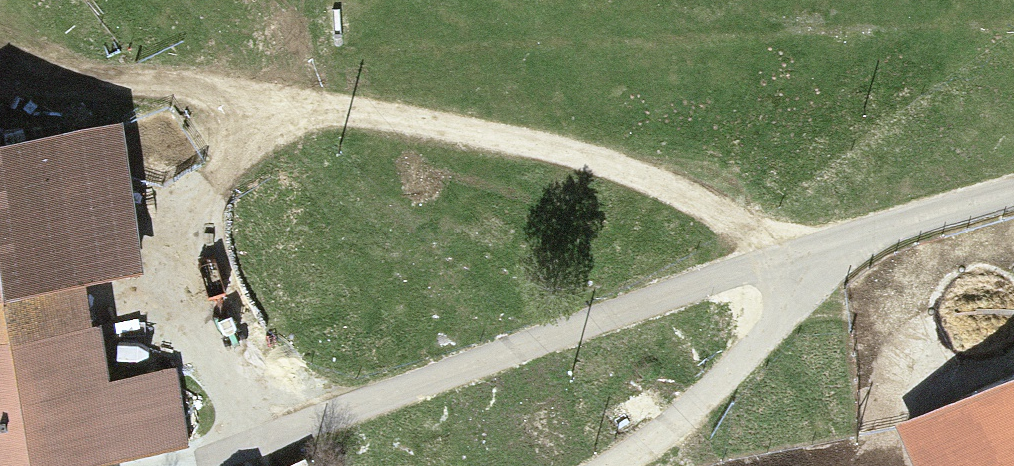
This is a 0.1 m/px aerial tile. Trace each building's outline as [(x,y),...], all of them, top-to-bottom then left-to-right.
[(0,139),(0,465),(41,465),(183,441),(127,117),(0,139)] [(895,434),(907,465),(1013,465),(1013,388),(895,434)]
